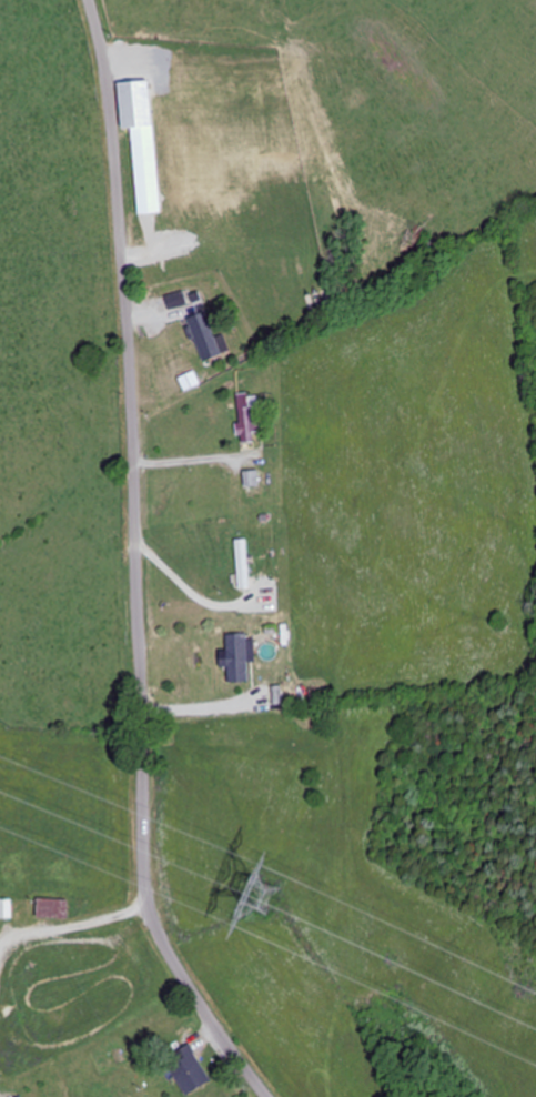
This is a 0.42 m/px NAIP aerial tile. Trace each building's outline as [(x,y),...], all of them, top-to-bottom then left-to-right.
[(121,86),(126,133),(157,130),(153,83),(121,86)] [(169,311),(187,307),(184,293),(166,297),(169,311)] [(222,357),(207,314),(189,319),(203,363),(222,357)] [(243,444),(255,443),(252,410),(259,409),(258,394),(239,396),(243,444)] [(245,471),(246,497),(260,496),(259,471),(245,471)] [(237,533),(227,533),(227,577),(237,577),(237,533)] [(227,683),(249,683),(249,634),(227,634),(227,683)] [(70,918),(70,899),(40,899),(40,918),(70,918)] [(1,900),(1,918),(14,918),(14,900),(1,900)] [(213,1083),(191,1045),(167,1059),(189,1096),(213,1083)]
